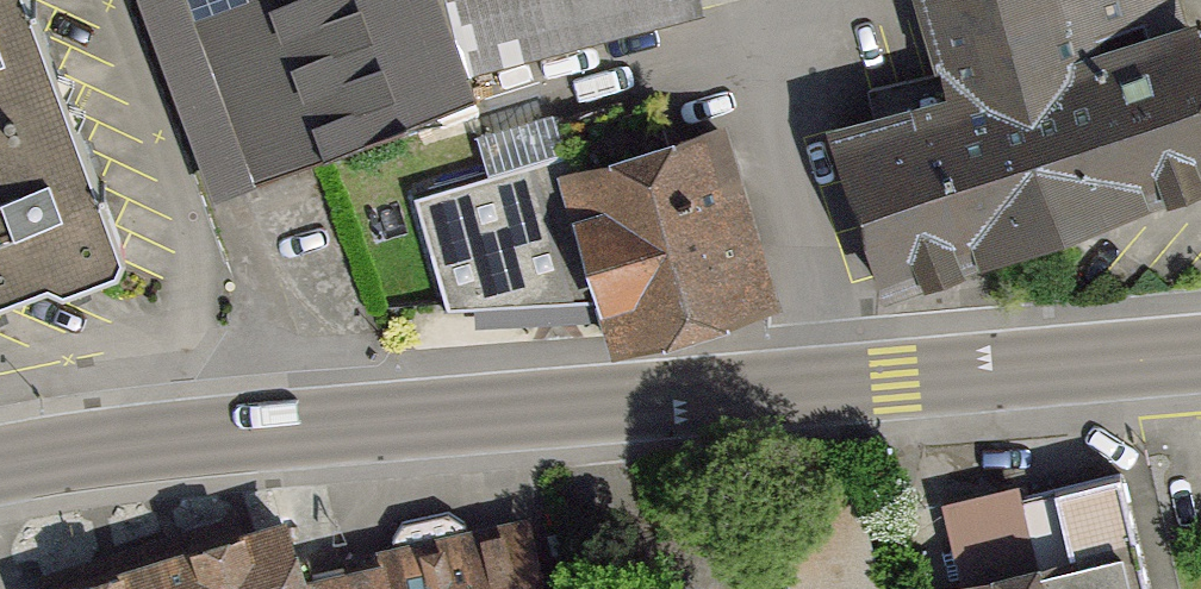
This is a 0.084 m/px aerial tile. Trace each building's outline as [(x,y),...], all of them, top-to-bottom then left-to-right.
[(22,0),(0,0),(0,288),(42,272),(46,283),(117,257),(22,0)] [(237,191),(480,100),(472,75),(696,16),(693,0),(163,0),(237,191)] [(839,128),(883,277),(1200,183),(1200,54),(1185,0),(931,0),(958,93),(839,128)] [(721,131),(568,175),(616,342),(769,299),(721,131)] [(1121,473),(1018,499),(1035,570),(962,587),(963,588),(1149,588),(1121,473)] [(520,528),(469,540),(465,523),(448,512),(402,522),(392,539),(396,557),(345,568),(350,588),(533,588),(520,528)] [(73,588),(350,588),(345,568),(299,579),(283,525),(73,588)]
